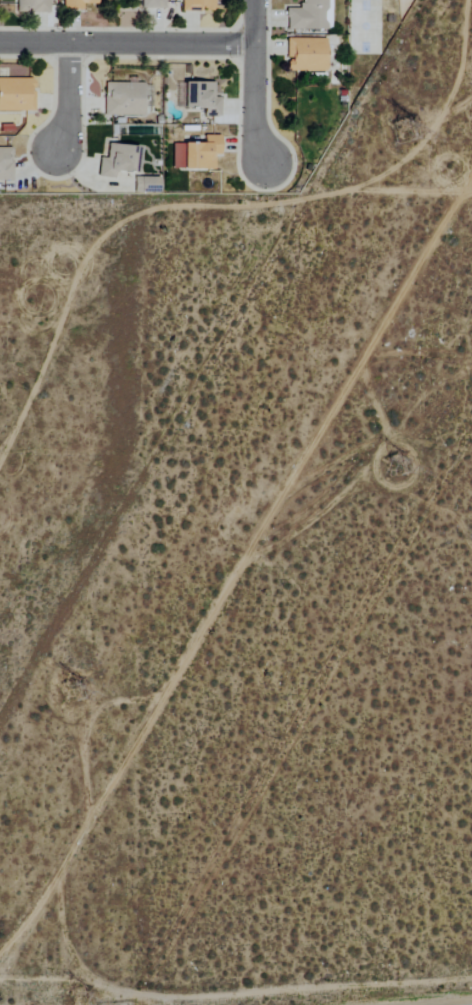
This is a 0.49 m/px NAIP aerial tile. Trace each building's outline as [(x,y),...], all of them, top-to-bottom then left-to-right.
[(17,13),(49,14),(49,0),(17,0),(17,13)] [(63,11),(82,11),(82,4),(98,5),(98,0),(63,0),(63,11)] [(140,1),(140,8),(164,9),(164,0),(134,0),(134,1),(140,1)] [(181,12),(201,13),(201,11),(214,11),(214,0),(181,0),(181,12)] [(332,0),(302,0),(302,9),(288,9),(287,30),(332,31),(332,0)] [(327,40),(288,39),(288,72),(327,73),(327,40)] [(35,91),(34,91),(34,79),(0,79),(0,112),(35,112),(35,91)] [(144,116),(144,83),(105,83),(104,116),(144,116)] [(221,117),(221,98),(215,98),(215,83),(184,84),(185,109),(205,109),(205,117),(221,117)] [(215,170),(215,155),(221,155),(221,136),(205,136),(205,145),(173,144),(173,170),(215,170)] [(100,158),(98,178),(115,179),(116,172),(137,174),(139,148),(108,145),(107,159),(100,158)] [(0,148),(0,181),(13,181),(13,148),(0,148)] [(134,193),(159,194),(160,179),(135,178),(134,193)]
